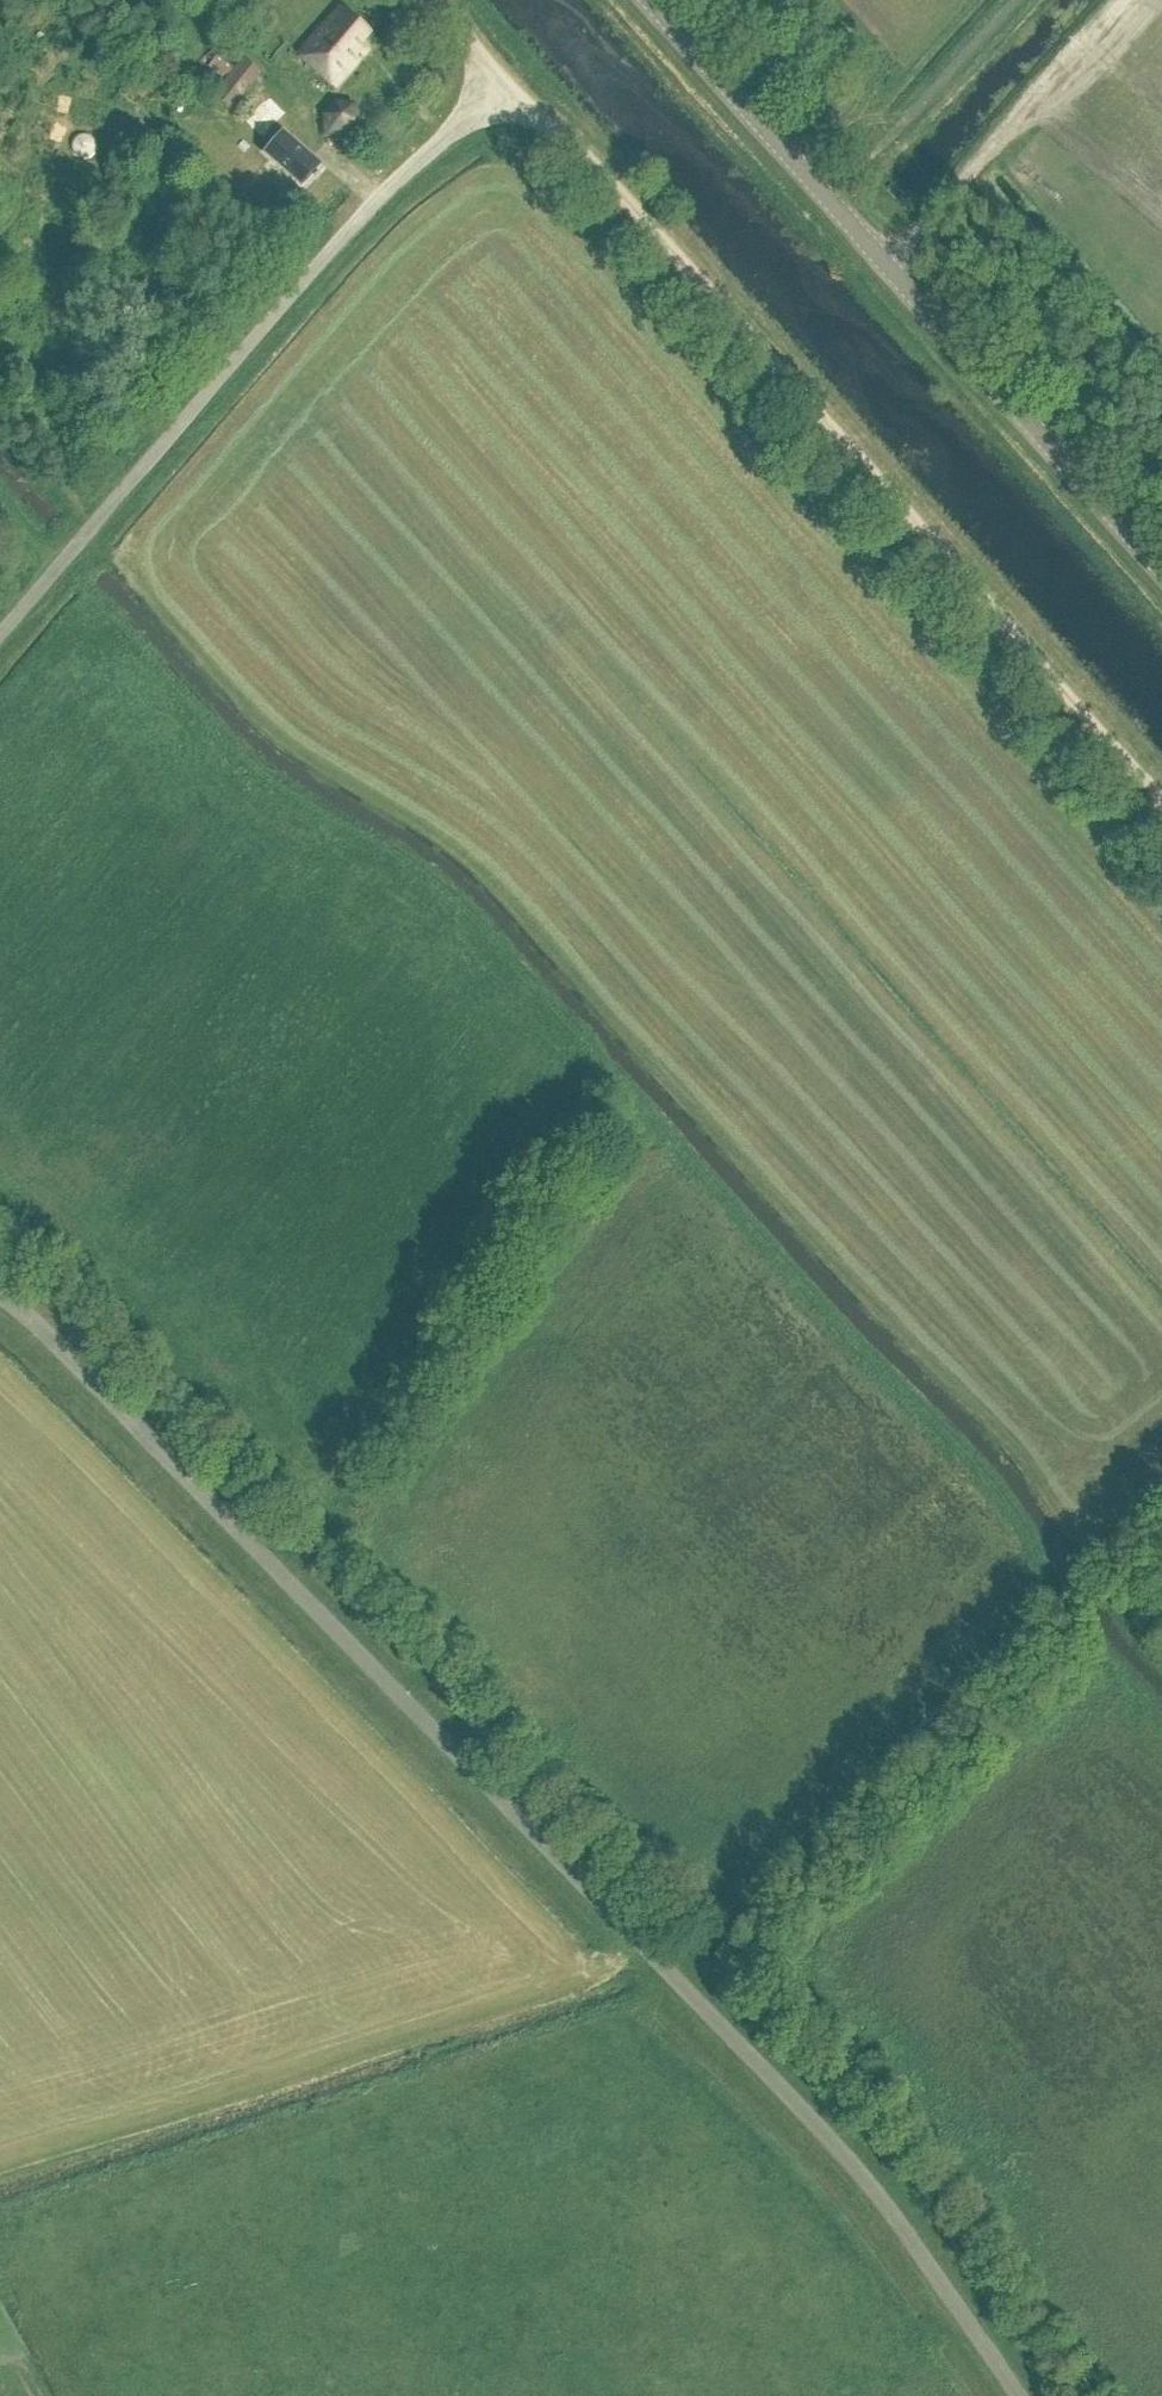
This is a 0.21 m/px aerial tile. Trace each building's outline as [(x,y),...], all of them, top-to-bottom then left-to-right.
[(338,86),(365,54),(357,47),(369,34),(339,7),(300,52),(338,86)] [(231,112),(261,74),(243,61),(214,98),(231,112)] [(333,134),(339,136),(347,136),(353,132),(357,126),(358,119),(355,112),(350,107),(344,105),(337,105),(331,109),(327,115),(326,122),(328,129),(333,134)] [(322,165),(285,130),(266,150),(303,186),(322,165)]
